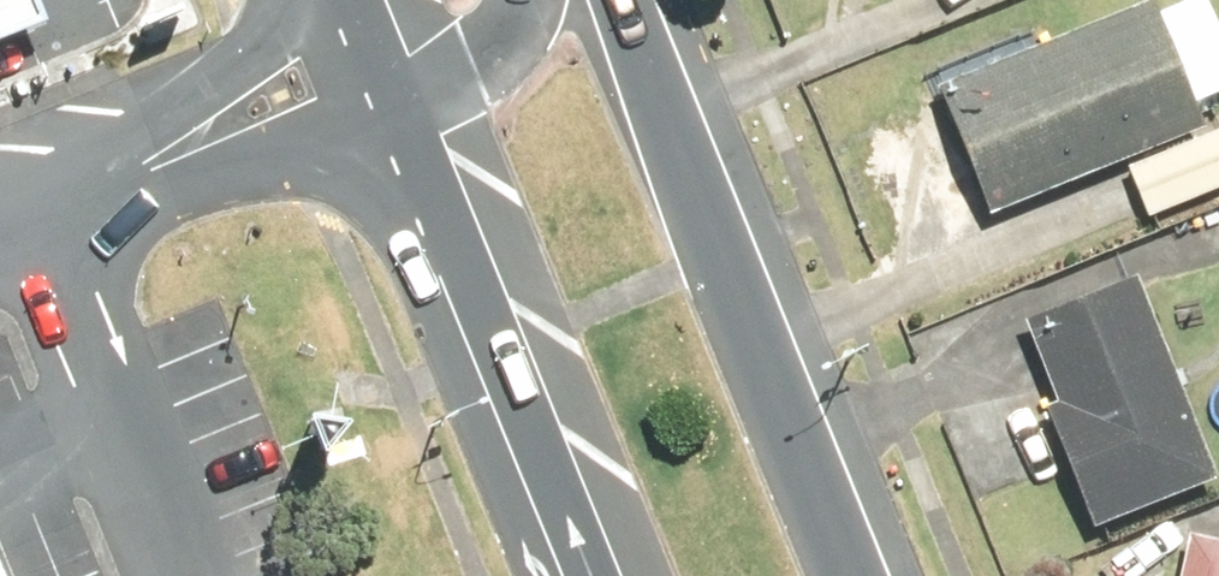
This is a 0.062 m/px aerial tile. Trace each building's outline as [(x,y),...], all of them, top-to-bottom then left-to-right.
[(48,0),(0,0),(0,39),(55,18),(48,0)] [(929,25),(992,0),(919,0),(929,25)] [(983,205),(1200,120),(1153,0),(1148,0),(935,83),(983,205)] [(1136,154),(1154,204),(1218,180),(1218,123),(1136,154)] [(1209,471),(1129,267),(1019,310),(1053,397),(1034,405),(1079,522),(1209,471)] [(1168,575),(1218,575),(1218,538),(1178,529),(1168,575)]
